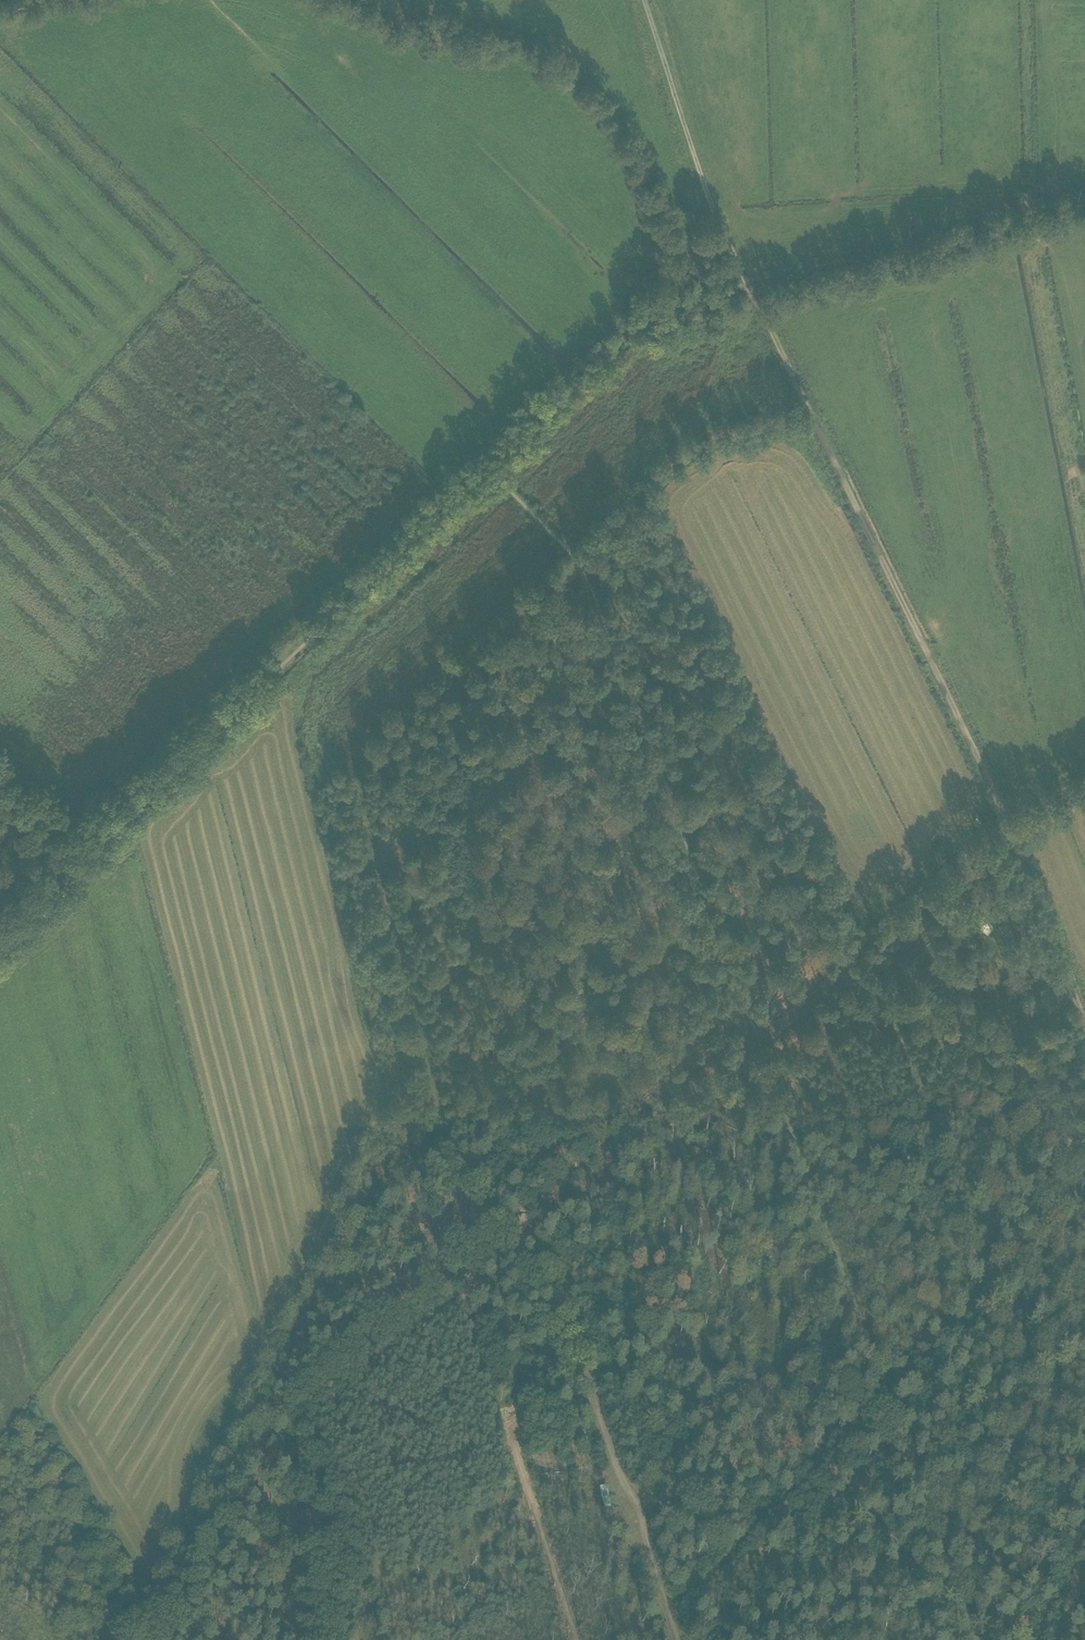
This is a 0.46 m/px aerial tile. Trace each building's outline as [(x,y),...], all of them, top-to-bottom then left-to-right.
[(604,1486),(598,1488),(604,1507),(610,1505),(604,1486)]
